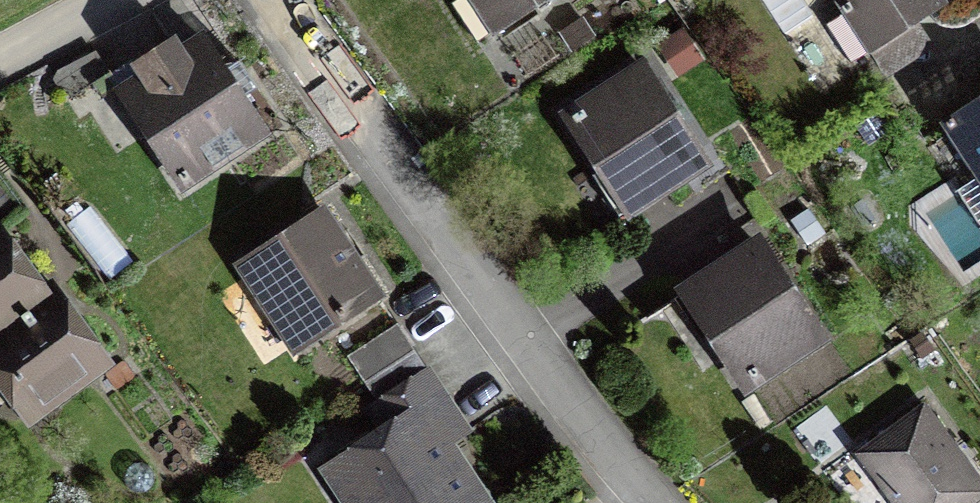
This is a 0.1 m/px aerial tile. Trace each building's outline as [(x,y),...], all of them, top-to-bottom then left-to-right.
[(477,42),(541,0),(455,0),(451,3),(477,42)] [(943,0),(836,0),(843,12),(827,23),(852,62),(945,3),(943,0)] [(679,35),(653,52),(672,82),(699,64),(679,35)] [(201,39),(122,92),(182,184),(262,131),(240,98),(233,102),(217,77),(223,73),(201,39)] [(53,82),(68,108),(107,85),(92,59),(53,82)] [(629,208),(701,162),(680,130),(675,134),(659,108),(664,104),(641,70),(570,116),(629,208)] [(977,177),(979,181),(979,98),(942,123),(977,177)] [(977,177),(956,191),(979,227),(979,181),(977,177)] [(24,211),(0,178),(0,228),(24,211)] [(377,295),(322,211),(240,265),(242,268),(246,265),(297,344),(293,346),(295,349),(377,295)] [(41,300),(0,244),(0,333),(41,300)] [(746,384),(818,337),(795,303),(790,306),(773,280),(778,277),(757,245),(686,291),(746,384)] [(0,333),(0,369),(31,412),(98,363),(106,355),(97,343),(88,349),(48,294),(41,300),(0,333)] [(364,381),(412,350),(396,325),(348,356),(364,381)] [(364,381),(380,405),(371,410),(386,433),(330,469),(351,502),(484,502),(444,444),(433,440),(423,444),(415,433),(443,414),(447,407),(429,374),(412,350),(364,381)] [(896,502),(967,502),(979,494),(979,485),(923,408),(860,454),(896,502)]
